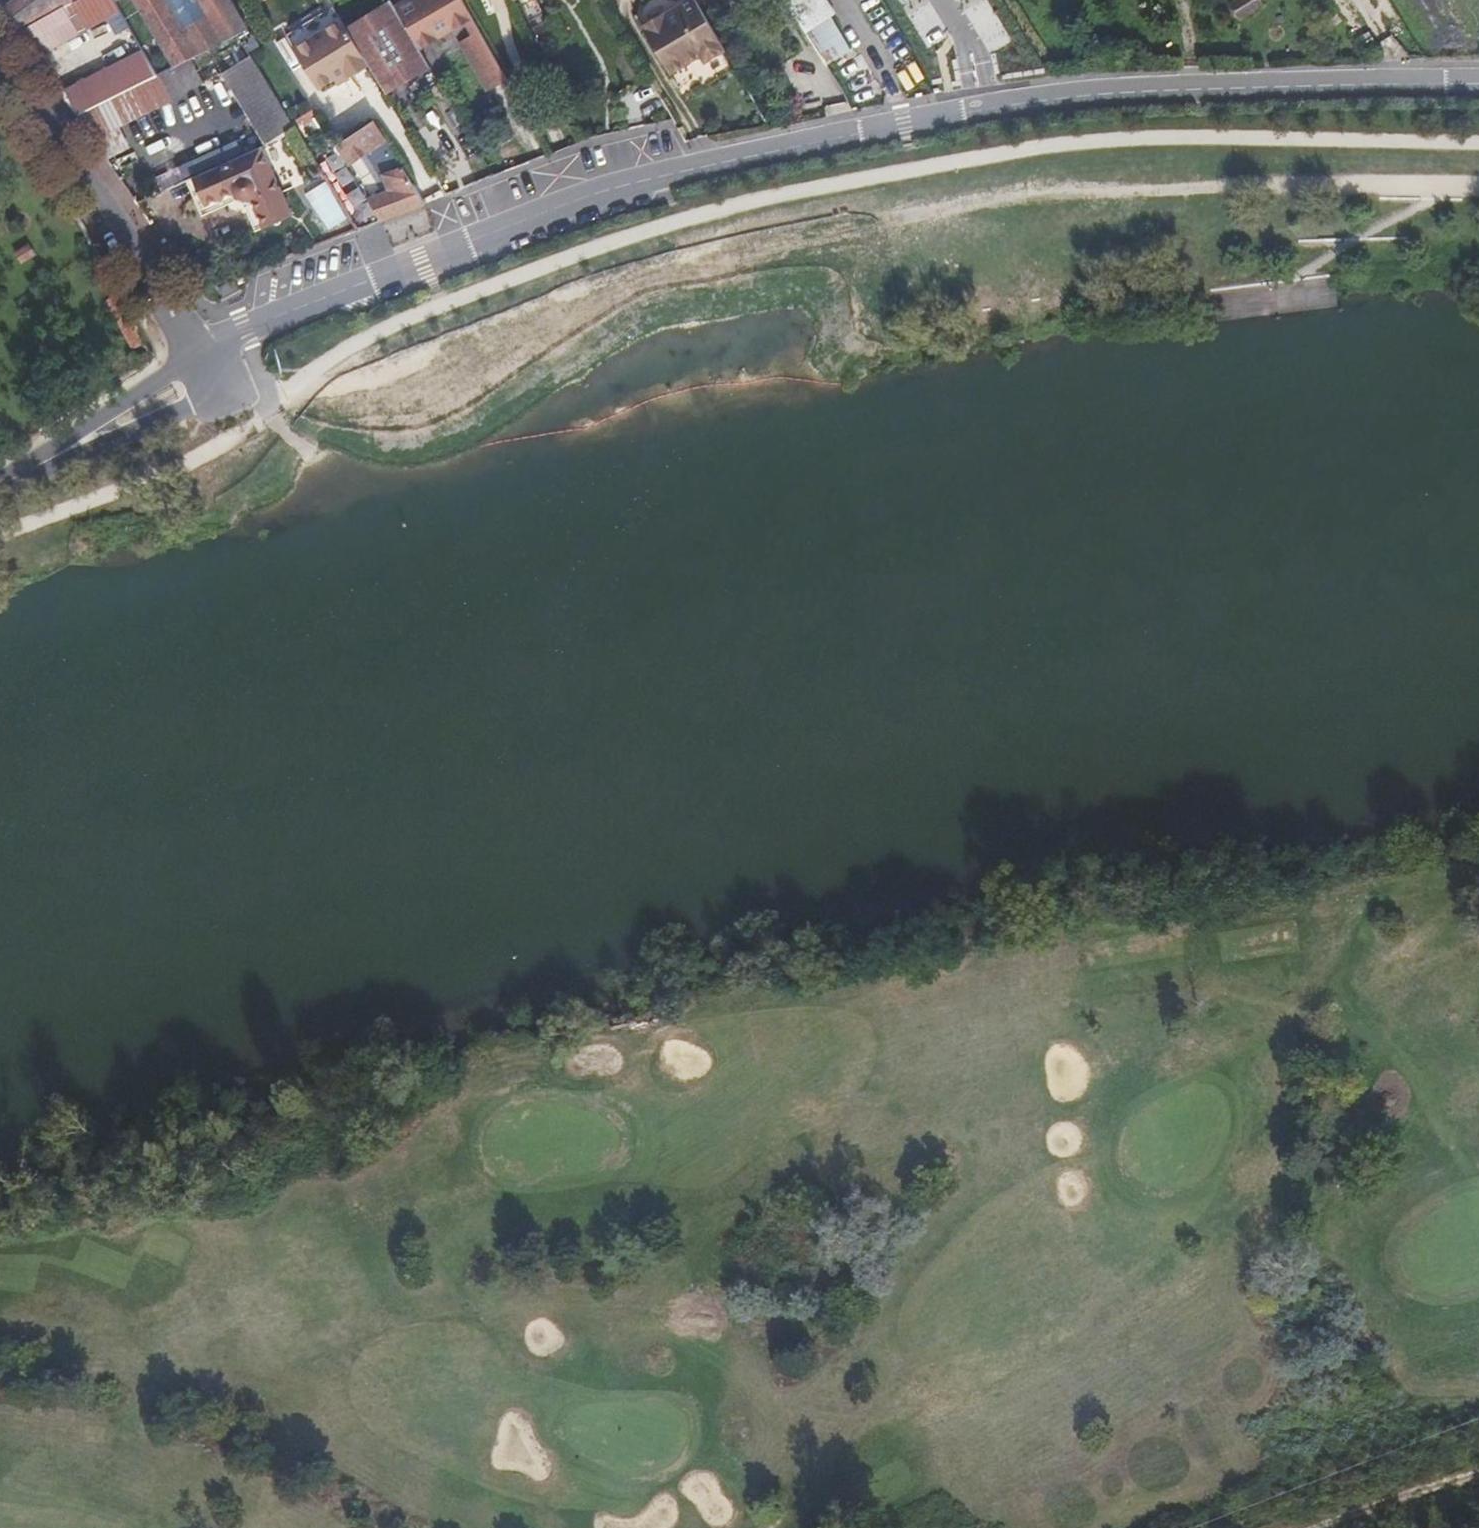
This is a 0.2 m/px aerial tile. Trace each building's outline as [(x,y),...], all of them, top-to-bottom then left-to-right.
[(47,0),(16,0),(3,10),(18,33),(56,11),(47,0)] [(35,58),(120,9),(114,0),(76,0),(56,11),(18,33),(35,58)] [(56,11),(76,0),(47,0),(56,11)] [(158,75),(238,34),(250,28),(232,0),(114,0),(120,9),(143,51),(158,75)] [(420,49),(473,18),(463,0),(405,0),(395,6),(420,49)] [(735,68),(725,51),(696,0),(690,0),(666,14),(663,10),(641,23),(670,74),(679,88),(692,80),(700,82),(702,87),(735,68)] [(826,64),(851,49),(821,0),(784,0),(826,64)] [(1259,0),(1235,0),(1231,3),(1241,19),(1262,5),(1259,0)] [(392,1),(347,29),(374,81),(386,92),(430,66),(420,49),(395,6),(392,1)] [(294,49),(341,19),(333,6),(286,36),(294,49)] [(294,49),(319,89),(336,78),(339,84),(374,81),(347,29),(341,19),(294,49)] [(285,85),(250,28),(238,34),(274,92),(285,85)] [(267,144),(297,131),(274,92),(238,34),(158,75),(78,114),(75,115),(106,158),(127,147),(128,147),(119,127),(222,73),(267,144)] [(78,114),(158,75),(143,51),(65,90),(78,114)] [(381,221),(426,204),(403,166),(386,140),(375,120),(336,145),(348,165),(364,154),(378,176),(383,174),(389,189),(368,198),(381,221)] [(120,177),(139,164),(127,147),(106,158),(120,177)] [(293,215),(262,147),(193,177),(205,206),(230,194),(235,191),(236,194),(239,196),(244,199),(247,199),(251,198),(254,204),(264,227),(264,228),(293,215)] [(178,184),(174,172),(153,181),(158,192),(178,184)] [(234,202),(230,194),(205,206),(193,177),(187,180),(203,216),(234,202)] [(327,180),(307,191),(330,229),(349,218),(327,180)] [(256,230),(264,227),(254,204),(246,208),(256,230)] [(436,221),(426,204),(381,221),(391,238),(436,221)]
